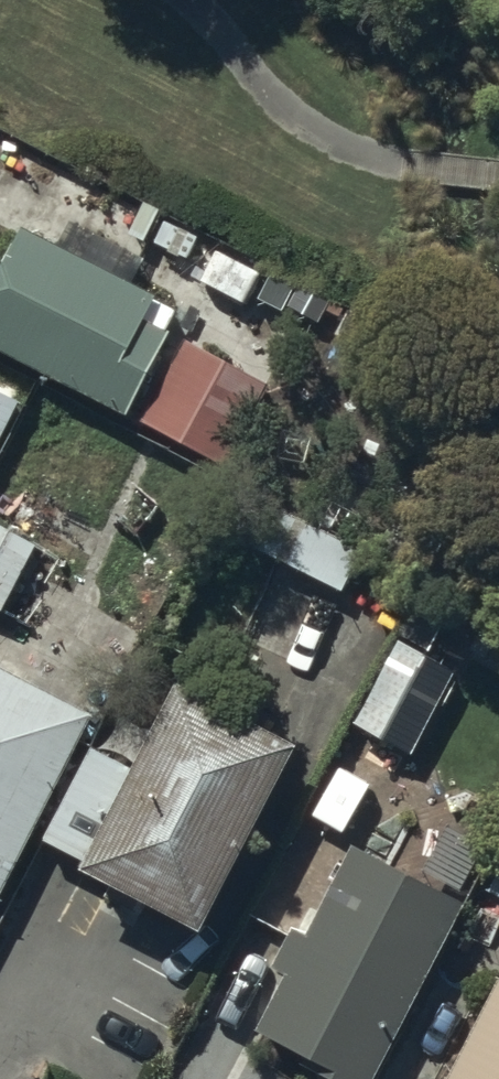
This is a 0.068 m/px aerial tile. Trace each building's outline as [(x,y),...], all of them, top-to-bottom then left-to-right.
[(158,209),(144,202),(129,230),(143,237),(158,209)] [(196,237),(165,221),(154,242),(185,258),(196,237)] [(21,234),(0,276),(0,346),(128,410),(169,329),(142,316),(150,299),(21,234)] [(262,272),(217,251),(202,282),(247,303),(262,272)] [(266,384),(183,342),(144,418),(228,460),(266,384)] [(0,392),(0,433),(17,401),(0,392)] [(360,551),(275,509),(256,547),(341,589),(360,551)] [(0,526),(0,607),(1,607),(35,545),(0,526)] [(452,672),(398,646),(360,723),(413,749),(452,672)] [(0,667),(0,890),(92,715),(0,667)] [(299,746),(179,684),(136,768),(95,747),(46,842),(86,862),(81,872),(203,934),(299,746)] [(355,847),(310,936),(295,928),(272,973),(283,979),(256,1032),(321,1066),(318,1073),(329,1078),(377,1078),(467,905),(355,847)] [(448,1078),(498,1078),(498,983),(448,1078)]
